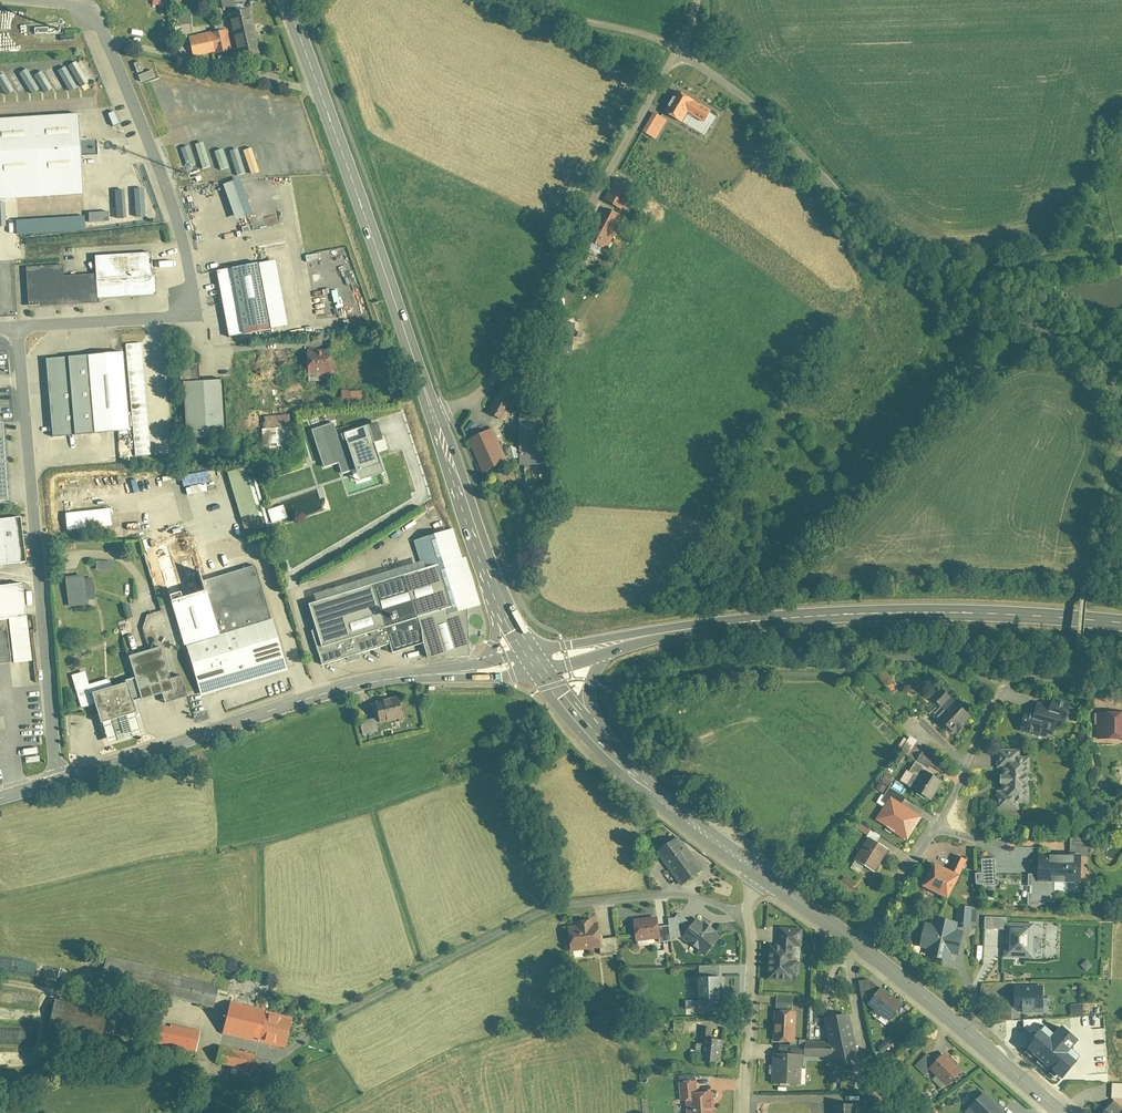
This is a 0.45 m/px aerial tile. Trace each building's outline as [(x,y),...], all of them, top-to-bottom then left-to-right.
[(220,9),(237,6),(236,0),(219,0),(220,9)] [(179,26),(191,26),(191,8),(178,9),(179,26)] [(237,58),(259,54),(250,11),(229,15),(232,29),(190,37),(194,57),(235,49),(237,58)] [(695,122),(703,127),(712,112),(677,89),(662,112),(690,130),(695,122)] [(705,132),(717,138),(726,123),(714,116),(705,132)] [(81,195),(78,117),(0,120),(0,199),(81,195)] [(614,180),(603,200),(620,209),(631,189),(614,180)] [(585,238),(606,249),(623,219),(602,208),(585,238)] [(250,221),(253,232),(278,227),(276,216),(250,221)] [(93,276),(63,277),(63,267),(26,268),(27,305),(94,302),(94,296),(153,294),(152,255),(92,257),(93,276)] [(228,337),(267,329),(254,264),(215,272),(228,337)] [(308,354),(308,380),(332,380),(332,354),(308,354)] [(45,361),(50,439),(130,433),(124,355),(45,361)] [(196,364),(179,365),(184,440),(224,438),(221,383),(197,384),(196,364)] [(487,410),(502,419),(517,393),(501,384),(487,410)] [(518,417),(520,467),(546,466),(544,416),(518,417)] [(352,474),(356,485),(383,476),(367,423),(339,432),(347,457),(335,461),(341,478),(352,474)] [(261,429),(262,452),(291,450),(289,427),(261,429)] [(491,431),(469,441),(482,471),(504,461),(491,431)] [(24,562),(19,520),(0,522),(0,564),(24,562)] [(308,634),(319,670),(387,648),(390,655),(419,645),(419,658),(467,655),(466,610),(480,607),(454,529),(409,541),(414,558),(304,595),(314,631),(308,634)] [(254,568),(229,575),(221,550),(198,557),(206,583),(196,586),(199,596),(173,604),(200,696),(284,672),(260,588),(254,568)] [(91,561),(91,574),(111,573),(111,561),(91,561)] [(65,581),(65,599),(93,597),(93,580),(65,581)] [(24,614),(22,586),(0,588),(0,619),(9,619),(14,688),(35,687),(29,613),(24,614)] [(106,691),(87,696),(95,724),(98,723),(131,714),(123,687),(135,684),(139,701),(160,695),(163,705),(186,699),(180,677),(168,681),(159,649),(128,657),(122,630),(131,629),(124,600),(98,606),(104,641),(106,691)] [(933,700),(946,712),(953,704),(957,700),(944,688),(933,700)] [(372,703),(376,727),(404,722),(400,698),(372,703)] [(1058,719),(1064,721),(1069,706),(1049,701),(1045,716),(1058,719)] [(937,722),(952,736),(956,731),(959,733),(966,725),(963,723),(968,717),(953,704),(946,712),(937,722)] [(1054,733),(1058,719),(1034,713),(1032,717),(1026,715),(1021,732),(1038,737),(1041,729),(1054,733)] [(1097,738),(1121,739),(1121,714),(1098,713),(1097,738)] [(98,723),(105,747),(138,738),(131,714),(98,723)] [(357,725),(360,741),(373,739),(370,722),(357,725)] [(1020,752),(997,752),(996,812),(1017,812),(1017,804),(1028,805),(1028,759),(1020,759),(1020,752)] [(912,794),(929,803),(942,782),(925,773),(912,794)] [(875,823),(907,842),(919,820),(889,801),(875,823)] [(658,854),(683,887),(704,871),(678,838),(658,854)] [(853,863),(873,874),(887,851),(867,840),(853,863)] [(991,860),(980,861),(980,875),(975,876),(976,885),(983,885),(984,888),(997,887),(996,881),(993,881),(991,860)] [(1052,882),(1080,883),(1081,861),(1037,860),(1036,878),(1036,882),(1052,882)] [(920,889),(945,900),(956,877),(930,865),(920,889)] [(1036,882),(1036,878),(1026,877),(1027,904),(1051,905),(1052,882),(1036,882)] [(704,923),(698,917),(683,935),(707,955),(723,936),(714,929),(716,927),(707,919),(704,923)] [(631,923),(633,942),(658,938),(657,927),(656,919),(631,923)] [(950,954),(959,955),(963,936),(954,935),(956,924),(933,919),(932,926),(924,924),(919,948),(926,950),(925,957),(949,961),(950,954)] [(571,951),(600,948),(599,940),(597,923),(594,924),(594,920),(574,922),(574,927),(568,927),(571,951)] [(657,927),(658,938),(659,942),(669,941),(668,926),(657,927)] [(769,946),(767,979),(792,981),(799,972),(801,946),(796,941),(796,929),(780,928),(779,947),(769,946)] [(1009,952),(1030,952),(1030,928),(1008,928),(1009,952)] [(615,938),(599,940),(600,948),(600,954),(616,952),(615,938)] [(720,976),(700,976),(700,1008),(720,1008),(720,976)] [(1042,985),(1013,986),(1014,1010),(1043,1009),(1042,985)] [(882,988),(869,1002),(890,1020),(902,1006),(882,988)] [(228,1002),(220,1032),(278,1047),(286,1017),(228,1002)] [(54,1003),(49,1021),(98,1036),(103,1018),(54,1003)] [(774,1011),(773,1042),(794,1042),(795,1012),(774,1011)] [(871,1053),(858,1055),(849,1015),(823,1021),(827,1041),(806,1041),(805,1058),(830,1058),(833,1065),(851,1071),(874,1067),(871,1053)] [(161,1024),(156,1045),(195,1054),(199,1033),(161,1024)] [(1030,1048),(1063,1076),(1078,1059),(1067,1050),(1076,1040),(1061,1027),(1052,1037),(1046,1031),(1030,1048)] [(698,1061),(720,1063),(722,1042),(700,1040),(698,1061)] [(220,1045),(215,1063),(250,1074),(256,1056),(220,1045)] [(947,1087),(961,1072),(942,1055),(927,1070),(947,1087)] [(771,1083),(801,1084),(801,1057),(772,1056),(771,1083)] [(711,1092),(698,1093),(697,1082),(678,1084),(681,1102),(685,1101),(687,1112),(713,1112),(711,1092)] [(968,1112),(996,1112),(981,1099),(967,1112),(968,1112)] [(1112,1103),(1104,1112),(1121,1112),(1121,1110),(1112,1103)]
